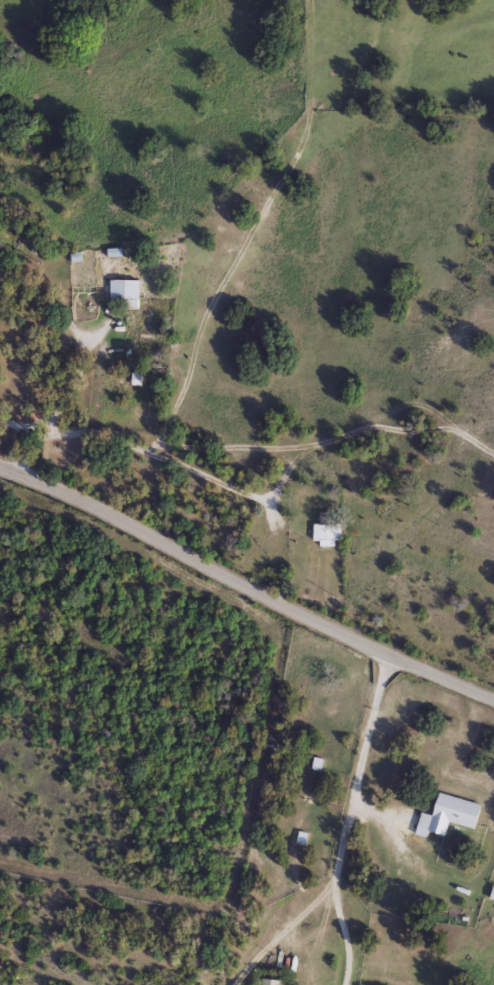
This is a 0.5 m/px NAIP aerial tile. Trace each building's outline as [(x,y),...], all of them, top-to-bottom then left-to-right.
[(109,280),(137,280),(137,307),(126,307),(126,300),(109,300),(109,280)] [(312,544),(312,524),(318,524),(318,512),(337,512),(337,544),(312,544)] [(426,832),(436,794),(479,806),(473,830),(446,823),(443,837),(426,832)]
